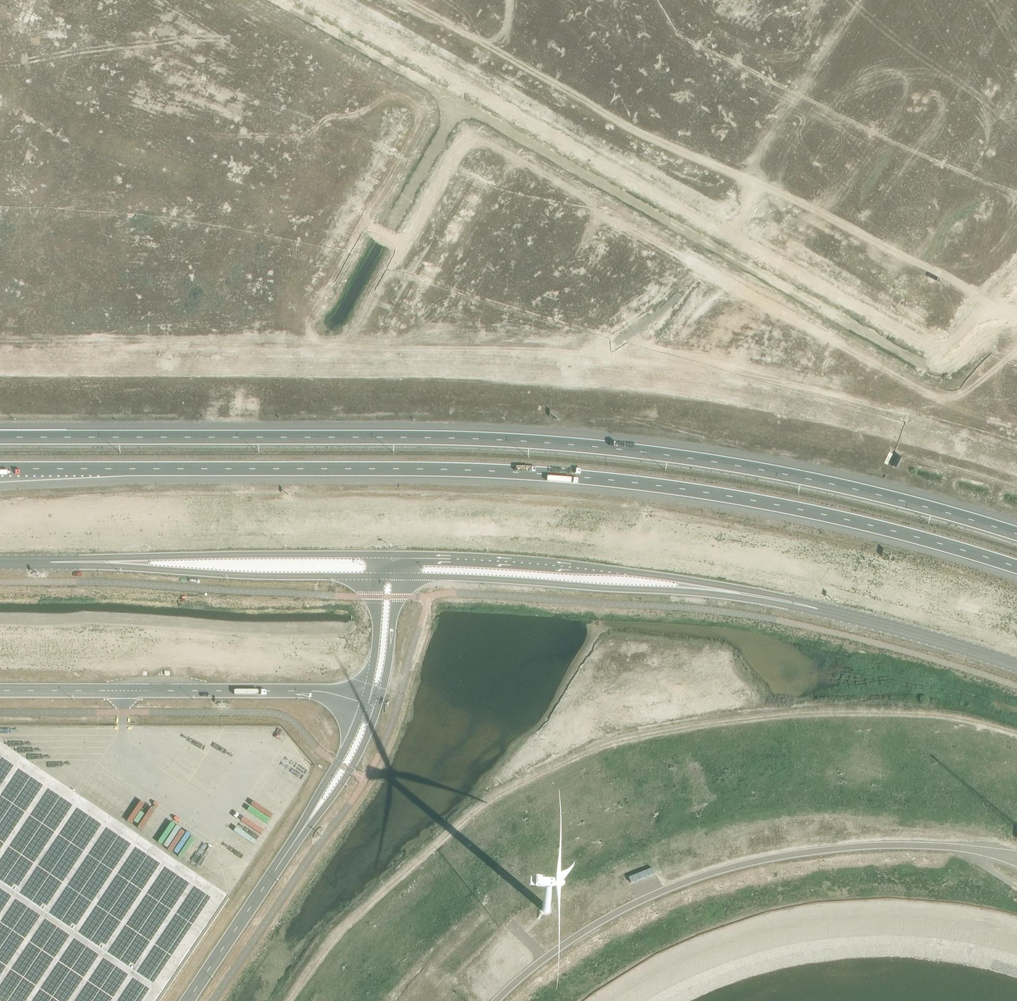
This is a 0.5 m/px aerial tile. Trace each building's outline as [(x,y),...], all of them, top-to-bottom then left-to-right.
[(229,898),(0,745),(0,1000),(160,1000),(229,898)] [(631,883),(656,873),(653,866),(629,876),(631,883)] [(594,916),(604,911),(600,904),(590,910),(594,916)]
